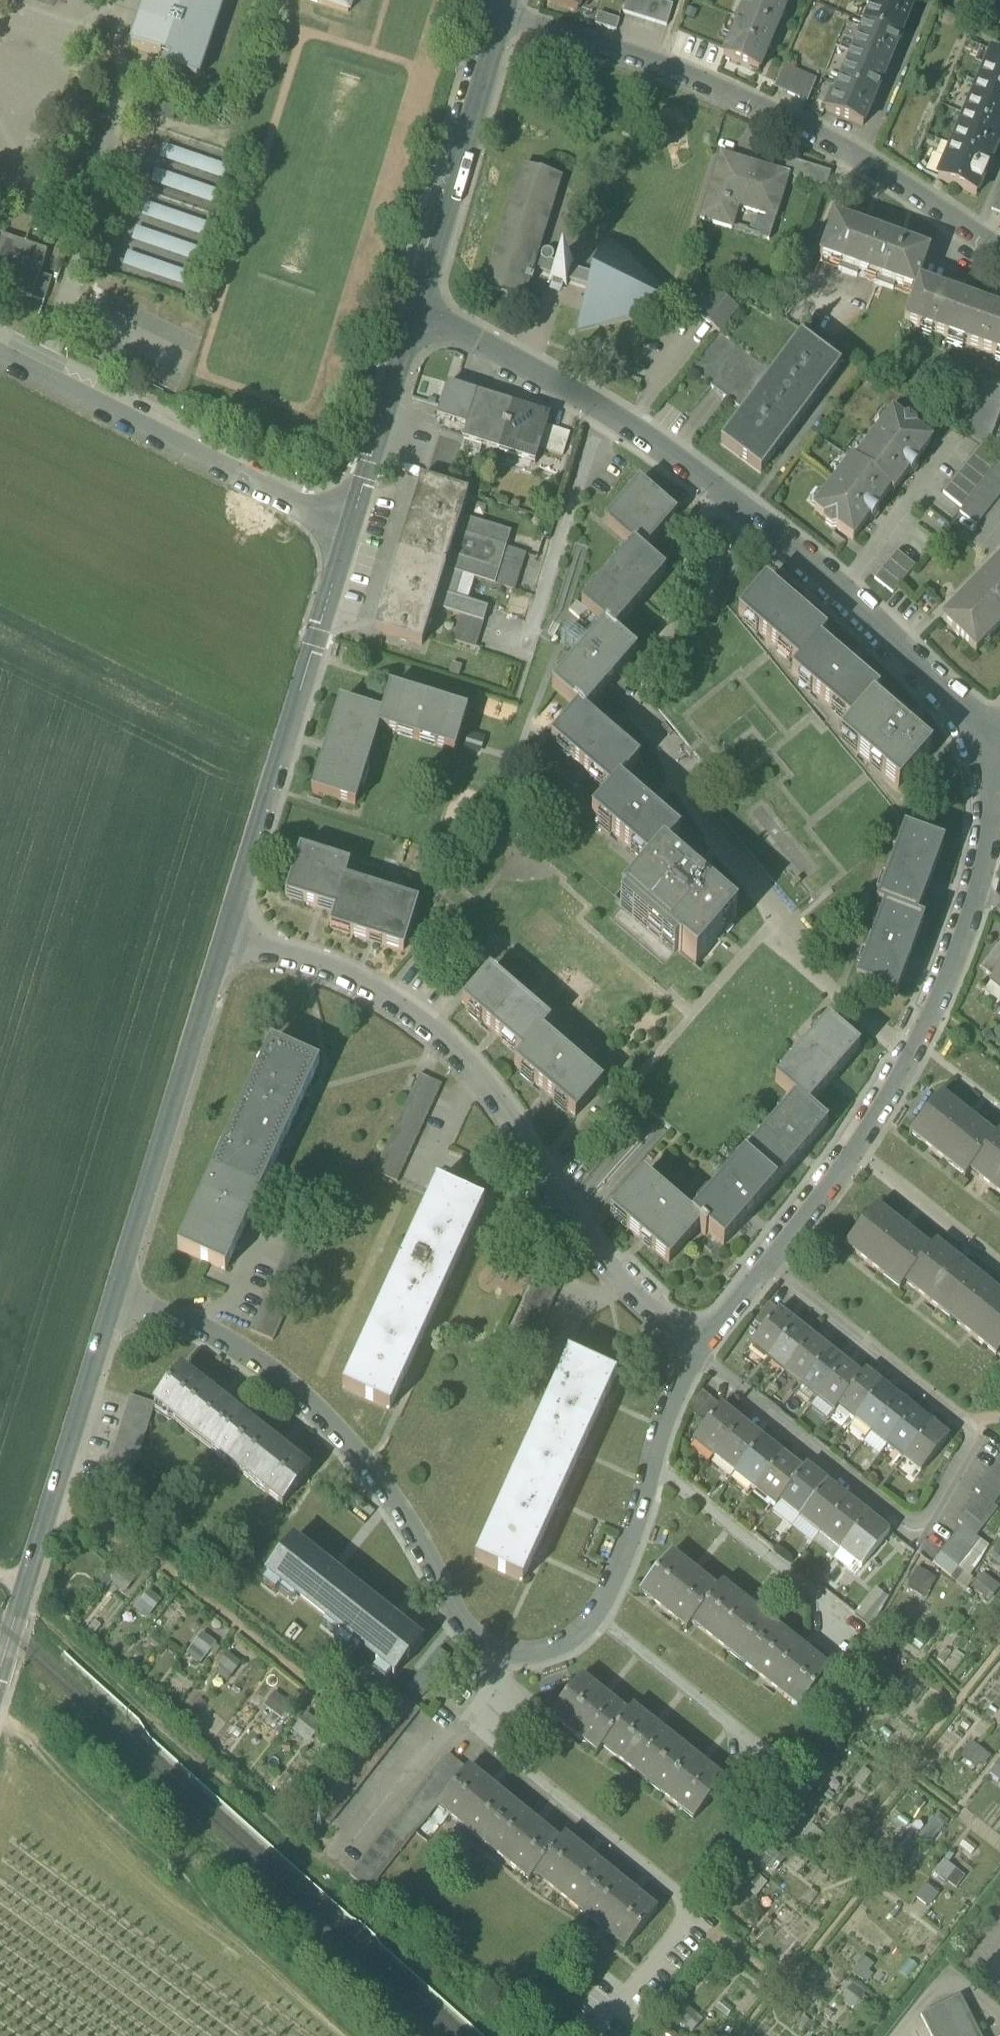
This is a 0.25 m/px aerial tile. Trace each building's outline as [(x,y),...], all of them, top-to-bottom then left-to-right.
[(131,49),(162,59),(163,53),(172,56),(167,71),(197,81),(224,0),(148,0),(131,49)] [(348,13),(352,0),(309,0),(348,13)] [(581,0),(545,0),(544,1),(578,12),(581,0)] [(667,26),(673,5),(658,0),(627,0),(623,13),(667,26)] [(738,25),(757,33),(759,28),(775,35),(789,0),(749,0),(738,25)] [(866,24),(900,38),(912,8),(892,0),(871,0),(867,9),(871,11),(866,24)] [(594,28),(616,35),(619,23),(598,17),(594,28)] [(721,35),(732,40),(738,25),(727,21),(721,35)] [(876,96),(900,38),(866,24),(841,82),(876,96)] [(759,71),(775,35),(759,28),(757,33),(738,25),(732,40),(725,57),(759,71)] [(966,115),(999,129),(999,55),(993,52),(966,115)] [(774,88),(786,93),(795,71),(783,66),(774,88)] [(816,80),(795,71),(786,93),(807,102),(816,80)] [(863,126),(876,96),(841,82),(836,95),(832,93),(825,110),(863,126)] [(999,139),(999,129),(966,115),(939,179),(976,195),(999,139)] [(228,179),(232,165),(167,146),(163,160),(228,179)] [(701,220),(732,230),(739,208),(776,219),(789,176),(783,174),(720,155),(701,220)] [(789,176),(807,181),(811,166),(788,159),(783,174),(789,176)] [(807,189),(824,194),(831,173),(815,167),(807,189)] [(524,301),(533,271),(537,257),(561,180),(523,168),(485,289),(524,301)] [(168,172),(159,196),(213,215),(222,191),(168,172)] [(999,213),(999,190),(992,209),(999,213)] [(152,202),(147,217),(207,239),(213,224),(152,202)] [(875,283),(913,297),(918,283),(929,253),(834,218),(820,258),(840,266),(839,270),(857,276),(859,272),(877,279),(875,283)] [(198,263),(203,247),(140,226),(135,242),(198,263)] [(680,309),(608,231),(594,275),(590,289),(576,333),(680,309)] [(32,300),(40,276),(48,252),(8,239),(0,261),(0,289),(32,300)] [(131,252),(126,265),(189,287),(194,273),(131,252)] [(554,262),(537,257),(533,271),(550,277),(568,282),(573,283),(590,289),(594,275),(573,268),(554,262)] [(556,257),(554,262),(573,268),(574,263),(556,257)] [(32,300),(44,304),(53,280),(40,276),(32,300)] [(568,282),(550,277),(548,282),(567,288),(568,282)] [(918,283),(913,297),(904,323),(999,357),(999,312),(918,283)] [(698,316),(720,333),(739,310),(717,292),(698,316)] [(692,371),(745,412),(774,374),(721,334),(692,371)] [(721,444),(761,473),(840,368),(801,338),(774,374),(745,412),(721,444)] [(987,450),(999,414),(999,388),(984,382),(964,436),(987,450)] [(445,422),(467,429),(477,395),(455,388),(445,422)] [(514,407),(477,395),(467,429),(463,443),(499,454),(514,407)] [(499,454),(535,465),(540,451),(547,426),(550,418),(514,407),(499,454)] [(881,430),(855,464),(890,491),(893,493),(908,474),(915,464),(931,444),(915,432),(914,426),(908,422),(903,422),(894,416),(882,431),(881,430)] [(445,422),(440,438),(463,445),(463,443),(467,429),(445,422)] [(540,451),(561,457),(569,433),(547,426),(540,451)] [(440,438),(437,449),(459,456),(463,445),(440,438)] [(943,493),(962,508),(999,462),(980,447),(943,493)] [(437,449),(433,460),(456,467),(459,456),(437,449)] [(449,489),(456,467),(433,460),(427,482),(449,489)] [(876,510),(890,491),(855,464),(852,462),(826,497),(827,498),(816,513),(825,520),(826,525),(832,530),(837,529),(853,541),(868,520),(876,510)] [(976,526),(999,496),(999,462),(960,512),(976,526)] [(915,464),(908,474),(911,476),(918,467),(915,464)] [(427,482),(415,520),(457,533),(462,518),(469,495),(449,489),(427,482)] [(605,524),(633,548),(642,556),(676,516),(639,484),(605,524)] [(876,510),(868,520),(872,522),(878,513),(876,510)] [(475,522),(462,518),(457,533),(470,537),(475,522)] [(415,520),(404,557),(446,570),(457,533),(415,520)] [(470,537),(507,548),(511,533),(475,522),(470,537)] [(461,575),(495,586),(507,548),(470,537),(457,533),(446,570),(461,575)] [(526,554),(507,548),(495,586),(514,591),(526,554)] [(665,575),(642,556),(633,548),(581,608),(593,618),(604,628),(613,635),(665,575)] [(874,579),(893,594),(915,566),(897,551),(874,579)] [(404,557),(392,595),(434,608),(439,592),(446,570),(404,557)] [(976,653),(999,628),(999,563),(943,621),(976,653)] [(439,592),(454,597),(461,575),(446,570),(439,592)] [(840,738),(898,788),(931,750),(873,701),(880,693),(820,642),(826,634),(766,582),(738,614),(798,665),(792,673),(852,724),(840,738)] [(434,608),(461,616),(484,623),(488,608),(454,597),(439,592),(434,608)] [(423,646),(434,608),(392,595),(380,633),(423,646)] [(593,619),(576,604),(569,613),(586,627),(588,625),(593,619)] [(477,646),(484,623),(461,616),(453,642),(476,649),(477,646)] [(593,618),(593,619),(588,625),(598,634),(604,628),(593,618)] [(552,688),(578,710),(584,714),(635,655),(613,635),(604,628),(598,634),(552,688)] [(392,689),(383,716),(380,728),(456,752),(468,712),(392,689)] [(356,806),(380,728),(383,716),(341,703),(340,704),(345,706),(340,722),(336,720),(319,775),(323,777),(318,792),(314,791),(313,792),(356,806)] [(551,741),(611,793),(619,785),(638,762),(584,714),(578,710),(551,741)] [(591,815),(651,867),(663,854),(679,836),(619,785),(611,793),(591,815)] [(856,983),(895,998),(923,923),(916,920),(943,846),(904,831),(876,906),(884,909),(856,983)] [(330,928),(404,951),(419,903),(346,881),(351,866),(301,850),(286,897),(336,912),(330,928)] [(621,902),(624,904),(678,950),(680,953),(682,952),(696,964),(736,917),(663,854),(651,867),(621,902)] [(674,955),(678,950),(624,904),(620,909),(674,955)] [(992,979),(999,969),(999,946),(981,970),(992,979)] [(515,1066),(575,1118),(603,1086),(543,1034),(551,1025),(490,973),(463,1005),(523,1056),(515,1066)] [(999,992),(999,986),(992,979),(989,983),(999,992)] [(775,1083),(795,1099),(808,1109),(859,1049),(827,1022),(800,1054),(775,1083)] [(179,1252),(185,1255),(279,1047),(273,1045),(179,1252)] [(185,1255),(226,1273),(320,1066),(279,1047),(185,1255)] [(376,1172),(398,1182),(442,1084),(430,1078),(419,1074),(376,1172)] [(999,1195),(999,1134),(999,1133),(994,1139),(940,1096),(910,1134),(965,1177),(970,1171),(999,1195)] [(827,1126),(808,1109),(795,1099),(744,1159),(775,1186),(827,1126)] [(723,1247),(775,1186),(744,1159),(693,1219),(643,1176),(611,1214),(669,1264),(698,1230),(705,1236),(708,1233),(723,1247)] [(348,1391),(441,1186),(436,1183),(343,1388),(348,1391)] [(348,1391),(391,1410),(484,1205),(441,1186),(348,1391)] [(997,1356),(999,1352),(999,1297),(934,1245),(929,1251),(875,1208),(846,1246),(900,1289),(905,1283),(997,1356)] [(251,1329),(274,1339),(317,1242),(294,1232),(251,1329)] [(514,1361),(533,1369),(568,1290),(549,1282),(514,1361)] [(754,1322),(764,1330),(777,1312),(778,1311),(769,1304),(754,1322)] [(753,1343),(770,1356),(795,1326),(777,1312),(764,1330),(753,1343)] [(811,1339),(795,1326),(770,1356),(787,1370),(811,1339)] [(828,1352),(811,1339),(787,1370),(803,1383),(828,1352)] [(767,1360),(770,1356),(753,1343),(750,1347),(767,1360)] [(844,1365),(828,1352),(803,1383),(820,1396),(844,1365)] [(485,1565),(526,1582),(617,1374),(575,1356),(485,1565)] [(784,1373),(787,1370),(770,1356),(767,1360),(784,1373)] [(861,1378),(844,1365),(820,1396),(836,1409),(837,1408),(840,1404),(861,1378)] [(154,1404),(283,1506),(310,1471),(182,1370),(154,1404)] [(801,1386),(803,1383),(787,1370),(784,1373),(801,1386)] [(865,1374),(861,1378),(840,1404),(857,1417),(881,1387),(865,1374)] [(817,1399),(820,1396),(803,1383),(801,1386),(817,1399)] [(898,1400),(881,1387),(857,1417),(873,1430),(898,1400)] [(687,1411),(696,1418),(711,1399),(702,1393),(687,1411)] [(820,1396),(817,1399),(834,1412),(836,1409),(820,1396)] [(109,1468),(133,1475),(154,1404),(131,1397),(109,1468)] [(721,1407),(711,1399),(696,1418),(706,1426),(720,1408),(721,1407)] [(914,1413),(898,1400),(873,1430),(890,1443),(914,1413)] [(854,1421),(857,1417),(840,1404),(837,1408),(854,1421)] [(696,1438),(717,1455),(741,1425),(720,1408),(706,1426),(696,1438)] [(931,1426),(914,1413),(890,1443),(906,1456),(931,1426)] [(857,1417),(854,1421),(870,1434),(873,1430),(857,1417)] [(717,1455),(737,1471),(762,1441),(741,1425),(717,1455)] [(948,1439),(931,1426),(906,1456),(923,1470),(948,1439)] [(873,1430),(870,1434),(887,1447),(890,1443),(873,1430)] [(693,1442),(714,1459),(717,1455),(696,1438),(693,1442)] [(737,1471),(757,1488),(782,1457),(762,1441),(737,1471)] [(890,1443),(887,1447),(903,1460),(906,1456),(890,1443)] [(714,1459),(734,1475),(737,1471),(717,1455),(714,1459)] [(906,1456),(903,1460),(920,1474),(923,1470),(906,1456)] [(778,1503),(782,1499),(802,1473),(782,1457),(757,1488),(778,1504),(778,1503)] [(990,1473),(999,1481),(999,1460),(990,1473)] [(782,1499),(802,1516),(826,1485),(806,1469),(802,1473),(782,1499)] [(734,1475),(754,1492),(757,1488),(737,1471),(734,1475)] [(802,1516),(822,1532),(847,1501),(826,1485),(802,1516)] [(778,1504),(757,1488),(754,1492),(775,1508),(778,1504)] [(998,1509),(993,1506),(980,1495),(965,1514),(983,1528),(998,1509)] [(778,1503),(799,1519),(802,1516),(782,1499),(778,1503)] [(822,1532),(843,1548),(867,1517),(847,1501),(822,1532)] [(976,1538),(983,1528),(965,1514),(958,1523),(962,1527),(976,1538)] [(799,1519),(819,1536),(822,1532),(802,1516),(799,1519)] [(888,1534),(867,1517),(843,1548),(864,1565),(888,1534)] [(980,1541),(976,1538),(962,1527),(955,1536),(973,1550),(980,1541)] [(819,1536),(839,1552),(843,1548),(822,1532),(819,1536)] [(966,1560),(973,1550),(955,1536),(947,1545),(966,1560)] [(376,1662),(394,1676),(422,1641),(294,1540),(266,1574),(283,1588),(286,1584),(342,1628),(339,1632),(357,1646),(360,1642),(380,1657),(376,1662)] [(958,1569),(966,1560),(947,1545),(940,1555),(958,1569)] [(864,1565),(843,1548),(839,1552),(860,1569),(864,1565)] [(690,1626),(695,1619),(716,1591),(670,1555),(643,1588),(653,1596),(650,1600),(677,1622),(681,1618),(690,1626)] [(951,1578),(958,1569),(940,1555),(933,1564),(951,1578)] [(999,1589),(999,1584),(986,1573),(976,1586),(993,1599),(999,1589)] [(286,1584),(283,1588),(339,1632),(342,1628),(286,1584)] [(721,1585),(716,1591),(695,1619),(703,1626),(700,1630),(782,1695),(786,1691),(803,1705),(829,1672),(721,1585)] [(151,1590),(138,1607),(151,1617),(164,1600),(151,1590)] [(867,1601),(861,1617),(872,1622),(878,1605),(867,1601)] [(206,1664),(219,1641),(202,1632),(190,1655),(206,1664)] [(357,1646),(376,1662),(380,1657),(360,1642),(357,1646)] [(601,1749),(602,1747),(626,1715),(581,1678),(554,1712),(568,1723),(564,1727),(583,1742),(587,1738),(601,1749)] [(276,1691),(266,1705),(284,1717),(294,1703),(276,1691)] [(311,1810),(330,1825),(420,1711),(400,1696),(382,1719),(311,1810)] [(631,1708),(626,1715),(602,1747),(694,1821),(724,1783),(631,1708)] [(311,1713),(296,1729),(310,1742),(325,1726),(311,1713)] [(359,1889),(365,1895),(406,1845),(437,1806),(467,1770),(466,1769),(448,1755),(387,1830),(347,1879),(359,1889)] [(988,1771),(999,1782),(999,1760),(999,1759),(988,1771)] [(529,1881),(534,1875),(559,1842),(469,1770),(468,1769),(467,1770),(437,1806),(529,1881)] [(564,1836),(559,1842),(534,1875),(626,1949),(656,1911),(564,1836)] [(960,1996),(921,2016),(930,2035),(979,2035),(960,1996)]
